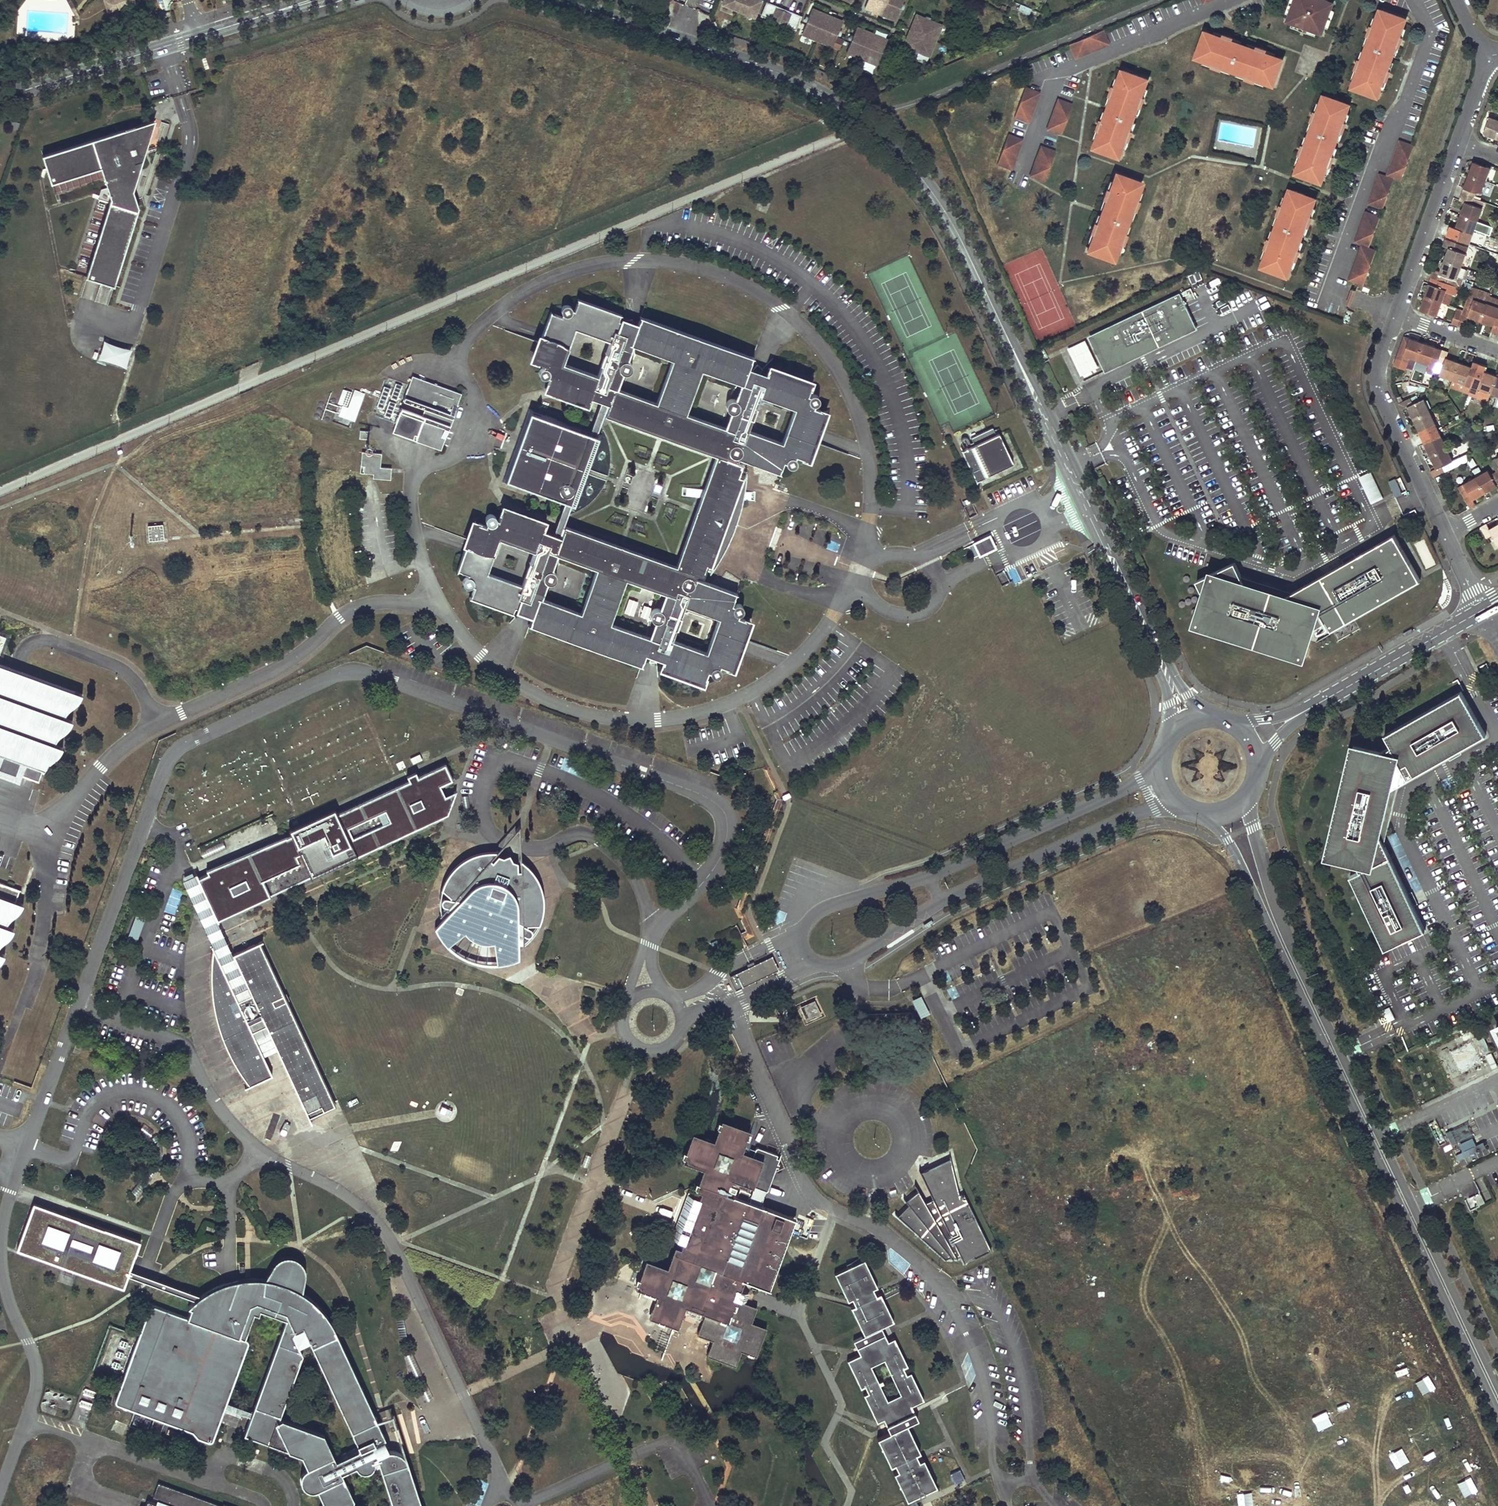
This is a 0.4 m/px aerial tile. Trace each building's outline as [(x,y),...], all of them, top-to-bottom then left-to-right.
[(133,0),(106,0),(104,1),(108,13),(134,4),(133,0)] [(722,4),(751,16),(758,0),(723,0),(722,4)] [(864,8),(895,21),(905,0),(868,0),(864,8)] [(1289,15),(1294,0),(1290,0),(1285,14),(1289,15)] [(1287,22),(1292,24),(1317,33),(1322,35),(1324,28),(1331,10),(1333,3),(1328,1),(1324,0),(1294,0),(1289,15),(1287,22)] [(767,3),(761,16),(795,31),(801,17),(767,3)] [(812,10),(802,35),(832,47),(842,22),(812,10)] [(1328,29),(1334,11),(1331,10),(1324,28),(1328,29)] [(1402,30),(1406,19),(1380,10),(1377,18),(1374,26),(1371,25),(1367,36),(1370,37),(1367,46),(1365,52),(1362,60),(1359,59),(1355,70),(1358,71),(1355,79),(1352,87),(1378,97),(1381,88),(1384,80),(1387,81),(1391,71),(1388,69),(1391,61),(1393,55),(1396,46),(1399,47),(1403,37),(1400,36),(1402,30)] [(916,15),(903,46),(929,56),(942,25),(916,15)] [(1317,33),(1292,24),(1290,27),(1315,36),(1317,33)] [(856,28),(846,53),(877,65),(887,40),(856,28)] [(1069,45),(1075,59),(1109,44),(1103,30),(1069,45)] [(1274,85),(1283,59),(1275,56),(1266,53),(1267,50),(1257,46),(1256,49),(1247,46),(1241,44),(1232,41),(1233,38),(1223,34),(1222,37),(1213,34),(1205,31),(1196,57),(1204,60),(1212,64),(1211,67),(1222,70),(1223,67),(1232,70),(1238,72),(1246,75),(1245,78),(1256,82),(1257,79),(1265,82),(1274,85)] [(1097,140),(1094,148),(1120,157),(1123,149),(1126,141),(1129,142),(1133,131),(1130,130),(1133,121),(1135,115),(1138,107),(1141,108),(1145,97),(1142,96),(1145,88),(1148,79),(1122,70),(1119,79),(1116,87),(1113,86),(1109,96),(1112,98),(1109,106),(1107,112),(1104,121),(1101,120),(1097,130),(1100,131),(1097,140)] [(1025,87),(1014,118),(1028,123),(1040,92),(1025,87)] [(1347,113),(1350,104),(1324,95),(1321,103),(1317,112),(1314,111),(1311,122),(1314,123),(1311,131),(1308,137),(1305,146),(1302,145),(1298,155),(1302,156),(1298,165),(1295,173),(1321,182),(1324,174),(1328,166),(1331,167),(1334,156),(1331,155),(1334,147),(1337,140),(1340,132),(1343,133),(1347,122),(1343,121),(1347,113)] [(1058,99),(1047,130),(1061,135),(1073,104),(1058,99)] [(1486,108),(1497,113),(1497,112),(1497,106),(1489,102),(1486,108)] [(1484,134),(1497,139),(1497,119),(1490,117),(1484,134)] [(155,120),(136,125),(145,153),(155,120)] [(136,125),(43,155),(51,182),(101,166),(105,179),(107,186),(101,188),(98,197),(110,201),(85,275),(99,280),(101,273),(115,278),(139,205),(133,189),(145,153),(136,125)] [(1011,170),(1022,139),(1008,134),(997,165),(1011,170)] [(1400,140),(1387,176),(1380,174),(1369,204),(1383,209),(1394,178),(1401,181),(1414,146),(1400,140)] [(1044,182),(1055,151),(1041,146),(1030,177),(1044,182)] [(1481,194),(1491,168),(1474,162),(1464,188),(1476,193),(1481,194)] [(101,166),(51,182),(55,194),(105,179),(101,166)] [(1090,243),(1087,251),(1113,261),(1116,252),(1119,244),(1122,245),(1126,234),(1123,233),(1126,225),(1128,219),(1132,210),(1135,211),(1138,201),(1135,200),(1138,191),(1141,183),(1115,173),(1112,182),(1109,190),(1106,189),(1102,200),(1105,201),(1102,209),(1100,215),(1097,224),(1094,223),(1090,233),(1093,235),(1090,243)] [(1263,177),(1256,175),(1254,183),(1261,184),(1263,177)] [(1464,188),(1460,200),(1465,202),(1471,204),(1474,198),(1476,193),(1464,188)] [(1309,216),(1313,207),(1316,199),(1290,189),(1287,197),(1284,206),(1281,205),(1277,215),(1280,216),(1277,225),(1274,231),(1271,239),(1268,238),(1265,249),(1268,250),(1265,258),(1262,267),(1287,276),(1290,268),(1294,260),(1297,261),(1300,250),(1297,249),(1300,241),(1303,235),(1306,226),(1309,227),(1313,217),(1309,216)] [(98,197),(74,271),(85,275),(110,201),(98,197)] [(1471,204),(1465,202),(1456,228),(1450,226),(1448,232),(1465,238),(1471,240),(1485,202),(1474,198),(1471,204)] [(1362,245),(1349,281),(1363,286),(1376,250),(1369,248),(1380,217),(1366,212),(1355,242),(1362,245)] [(1449,247),(1466,254),(1469,247),(1445,239),(1443,245),(1449,247)] [(1466,254),(1449,247),(1439,274),(1434,272),(1432,277),(1444,282),(1446,276),(1457,280),(1466,254)] [(113,284),(115,278),(101,273),(99,280),(113,284)] [(1442,303),(1447,290),(1449,283),(1444,282),(1432,277),(1429,283),(1420,310),(1437,316),(1442,303)] [(1187,298),(1194,295),(1190,287),(1183,291),(1187,298)] [(1487,303),(1487,304),(1486,303),(1475,299),(1476,296),(1479,289),(1472,287),(1462,314),(1457,325),(1463,327),(1468,316),(1494,326),(1492,332),(1497,333),(1497,332),(1497,307),(1487,303)] [(1349,297),(1347,304),(1350,305),(1353,298),(1356,291),(1352,290),(1349,297)] [(1453,292),(1447,290),(1442,303),(1448,305),(1453,292)] [(1180,294),(1093,335),(1110,370),(1138,356),(1137,350),(1170,341),(1197,328),(1180,294)] [(1448,304),(1445,317),(1451,319),(1455,306),(1448,304)] [(1462,314),(1456,312),(1452,323),(1457,325),(1462,314)] [(1093,335),(1089,337),(1105,372),(1110,370),(1093,335)] [(1410,357),(1430,365),(1432,360),(1436,347),(1404,336),(1396,360),(1394,365),(1405,370),(1410,357)] [(104,340),(100,358),(128,364),(132,346),(104,340)] [(1086,341),(1068,350),(1081,377),(1099,368),(1086,341)] [(1170,341),(1137,350),(1138,356),(1170,341)] [(1436,347),(1432,360),(1444,364),(1446,358),(1448,352),(1436,347)] [(1444,364),(1440,375),(1453,380),(1471,387),(1476,375),(1480,363),(1475,361),(1472,367),(1446,358),(1444,364)] [(1486,365),(1480,363),(1476,375),(1482,377),(1484,371),(1486,365)] [(1478,389),(1497,396),(1497,376),(1484,371),(1482,377),(1478,389)] [(461,394),(412,376),(403,400),(427,409),(452,418),(461,394)] [(395,420),(407,385),(386,377),(374,413),(395,420)] [(1453,380),(1450,386),(1469,393),(1471,387),(1453,380)] [(336,415),(355,421),(364,393),(344,387),(336,415)] [(1411,398),(1399,403),(1402,409),(1408,406),(1414,404),(1411,398)] [(1408,406),(1420,432),(1431,426),(1436,424),(1424,399),(1414,404),(1408,406)] [(714,454),(718,444),(608,404),(608,405),(607,404),(603,415),(716,456),(717,455),(714,454)] [(1447,417),(1457,413),(1453,406),(1444,410),(1447,417)] [(602,417),(598,408),(590,431),(596,433),(600,424),(602,417)] [(452,418),(427,409),(425,416),(449,425),(452,418)] [(528,409),(502,482),(563,504),(570,506),(575,508),(589,469),(601,435),(596,433),(590,431),(528,409)] [(440,450),(449,425),(425,416),(416,441),(440,450)] [(1011,462),(995,425),(970,436),(973,441),(960,447),(974,478),(1011,462)] [(1431,426),(1420,432),(1425,443),(1436,438),(1431,426)] [(360,430),(359,438),(368,439),(369,431),(360,430)] [(1425,443),(1436,468),(1442,466),(1453,461),(1441,435),(1436,438),(1425,443)] [(389,468),(380,467),(378,467),(379,453),(361,452),(360,466),(364,466),(363,473),(373,474),(372,478),(379,479),(388,479),(389,468)] [(1436,468),(1431,471),(1433,477),(1445,471),(1442,466),(1436,468)] [(623,505),(645,512),(658,475),(636,468),(623,505)] [(1488,470),(1459,487),(1470,508),(1476,505),(1473,500),(1497,486),(1491,475),(1488,470)] [(1371,471),(1360,477),(1372,502),(1383,496),(1371,471)] [(1396,478),(1389,481),(1397,497),(1403,494),(1396,478)] [(567,513),(570,506),(563,504),(553,533),(559,536),(563,525),(567,513)] [(1493,535),(1490,529),(1487,524),(1481,527),(1487,538),(1493,535)] [(1497,544),(1497,524),(1490,529),(1493,535),(1497,544)] [(164,540),(162,525),(147,526),(149,541),(164,540)] [(673,565),(563,525),(559,536),(561,536),(670,576),(674,567),(673,565)] [(810,538),(812,527),(801,525),(799,537),(810,538)] [(1421,580),(1395,534),(1294,592),(1286,597),(1269,592),(1270,589),(1264,587),(1263,590),(1246,585),(1242,576),(1236,563),(1198,581),(1205,596),(1197,624),(1304,657),(1312,629),(1327,621),(1332,630),(1421,580)] [(977,543),(982,554),(985,552),(992,549),(990,543),(987,538),(979,542),(977,543)] [(1294,592),(1242,576),(1246,585),(1263,590),(1264,587),(1270,589),(1269,592),(1286,597),(1294,592)] [(2,768),(5,757),(17,762),(14,772),(38,781),(42,771),(44,772),(45,770),(46,768),(47,767),(48,765),(49,764),(50,762),(52,761),(53,760),(55,759),(56,758),(58,756),(59,755),(60,753),(61,751),(62,750),(62,748),(54,745),(55,743),(56,742),(57,740),(58,738),(59,737),(60,736),(62,734),(63,733),(65,732),(66,731),(67,729),(69,728),(70,726),(71,725),(71,723),(72,721),(64,718),(65,716),(66,714),(67,712),(68,711),(70,709),(71,708),(73,707),(74,705),(76,704),(78,702),(79,700),(80,698),(81,697),(82,694),(74,691),(23,672),(13,669),(0,664),(0,767),(2,768)] [(1489,669),(1480,673),(1482,679),(1492,674),(1489,669)] [(1466,699),(1461,691),(1385,735),(1391,746),(1381,752),(1354,746),(1328,855),(1356,862),(1360,871),(1351,876),(1386,949),(1426,931),(1414,906),(1408,894),(1385,844),(1379,833),(1389,790),(1399,784),(1441,760),(1448,756),(1459,750),(1486,735),(1466,699)] [(1462,754),(1459,750),(1448,756),(1450,761),(1462,754)] [(5,757),(2,768),(14,772),(17,762),(5,757)] [(453,777),(446,761),(419,773),(418,770),(408,774),(410,778),(207,870),(208,873),(199,877),(218,919),(450,813),(456,789),(446,794),(440,783),(453,777)] [(1399,784),(1389,790),(1379,833),(1385,844),(1392,814),(1399,784)] [(493,864),(497,851),(492,851),(485,851),(479,852),(472,854),(466,857),(461,861),(456,865),(451,870),(447,875),(444,880),(441,889),(452,899),(444,897),(443,897),(442,898),(442,899),(441,899),(441,900),(441,901),(441,902),(441,903),(441,904),(442,905),(443,905),(443,906),(444,906),(447,906),(444,909),(439,915),(440,915),(445,909),(449,912),(441,920),(445,930),(458,935),(459,936),(464,932),(465,933),(467,936),(470,938),(472,940),(475,941),(479,943),(482,943),(485,944),(489,943),(494,942),(495,949),(496,949),(509,953),(518,948),(518,938),(522,937),(522,946),(524,946),(523,944),(523,937),(523,934),(525,935),(526,936),(527,936),(528,936),(529,936),(530,935),(530,934),(531,934),(531,933),(532,932),(532,931),(532,930),(531,930),(531,929),(523,925),(539,924),(541,920),(542,914),(543,907),(543,901),(542,894),(541,888),(538,881),(535,876),(532,870),(527,865),(522,861),(519,860),(515,872),(513,872),(517,862),(512,860),(509,854),(503,857),(498,855),(494,864),(493,864)] [(218,919),(199,877),(185,883),(214,948),(237,1001),(252,994),(233,954),(218,919)] [(1,945),(3,943),(4,942),(5,941),(7,940),(8,939),(9,937),(10,936),(11,934),(12,933),(13,931),(14,929),(6,926),(6,924),(8,923),(9,921),(10,919),(11,918),(13,917),(15,916),(16,914),(18,913),(19,911),(20,910),(21,908),(22,906),(23,904),(15,901),(19,890),(21,890),(0,883),(0,946),(1,945)] [(176,907),(180,895),(173,892),(168,905),(176,907)] [(1412,892),(1408,894),(1414,906),(1418,904),(1416,898),(1412,892)] [(128,936),(137,939),(145,917),(136,914),(128,936)] [(447,947),(459,936),(458,935),(445,930),(441,920),(434,928),(440,938),(447,947)] [(333,1102),(259,942),(233,954),(252,994),(244,998),(237,1001),(214,948),(212,961),(211,978),(212,995),(215,1012),(219,1028),(225,1043),(232,1059),(241,1074),(250,1085),(272,1075),(264,1057),(252,1032),(259,1028),(266,1025),(277,1051),(307,1114),(333,1102)] [(509,953),(496,949),(495,949),(497,965),(508,963),(519,959),(518,948),(509,953)] [(771,971),(776,969),(771,959),(766,961),(730,979),(731,982),(740,978),(742,981),(733,985),(734,988),(771,971)] [(920,994),(911,998),(920,1016),(928,1012),(920,994)] [(1392,1007),(1386,1009),(1391,1021),(1397,1018),(1392,1007)] [(277,1051),(266,1025),(252,1032),(264,1057),(277,1051)] [(1476,1040),(1462,1047),(1466,1055),(1443,1066),(1450,1080),(1473,1069),(1476,1074),(1490,1068),(1476,1040)] [(333,1102),(307,1114),(308,1117),(334,1106),(333,1102)] [(270,1140),(279,1114),(272,1112),(263,1138),(270,1140)] [(748,1128),(720,1118),(712,1139),(690,1131),(687,1142),(680,1160),(701,1168),(694,1189),(699,1191),(697,1198),(688,1203),(690,1208),(683,1228),(678,1231),(682,1240),(670,1272),(649,1264),(642,1286),(660,1293),(653,1313),(673,1321),(679,1304),(695,1309),(694,1312),(699,1314),(700,1312),(703,1313),(696,1334),(710,1339),(706,1355),(734,1365),(740,1350),(754,1355),(765,1326),(750,1321),(755,1306),(740,1300),(742,1294),(738,1293),(742,1280),(749,1281),(749,1278),(759,1282),(766,1278),(786,1223),(783,1217),(774,1213),(774,1210),(756,1204),(746,1200),(719,1190),(724,1176),(751,1186),(762,1190),(763,1190),(766,1189),(778,1158),(775,1156),(776,1153),(757,1147),(753,1148),(751,1153),(741,1150),(748,1128)] [(154,1161),(150,1170),(131,1192),(137,1196),(156,1173),(160,1164),(161,1154),(160,1144),(156,1135),(150,1138),(153,1145),(155,1155),(154,1161)] [(933,1159),(921,1164),(934,1194),(930,1196),(926,1199),(919,1187),(907,1195),(909,1200),(898,1212),(946,1258),(955,1257),(962,1260),(988,1246),(966,1196),(958,1192),(949,1152),(933,1159)] [(756,1204),(762,1190),(751,1186),(746,1200),(756,1204)] [(95,1203),(97,1199),(72,1190),(71,1195),(95,1203)] [(1480,1205),(1485,1203),(1481,1195),(1476,1197),(1480,1205)] [(140,1241),(31,1201),(14,1247),(123,1287),(140,1241)] [(186,1230),(188,1219),(181,1217),(178,1228),(186,1230)] [(214,1235),(216,1227),(206,1224),(203,1231),(214,1235)] [(303,1487),(305,1489),(306,1489),(307,1490),(309,1491),(310,1491),(312,1491),(313,1491),(315,1490),(316,1490),(317,1490),(322,1502),(321,1505),(351,1505),(353,1499),(341,1473),(355,1466),(355,1467),(356,1468),(357,1469),(358,1470),(359,1470),(360,1471),(361,1472),(362,1472),(363,1472),(365,1472),(366,1472),(367,1471),(368,1471),(369,1470),(370,1470),(371,1469),(372,1468),(373,1467),(373,1466),(374,1464),(374,1463),(374,1462),(374,1461),(374,1459),(373,1458),(376,1456),(381,1470),(392,1505),(421,1505),(407,1462),(406,1460),(405,1458),(404,1456),(402,1455),(400,1453),(398,1452),(396,1451),(394,1451),(392,1451),(390,1450),(389,1451),(386,1445),(383,1439),(385,1438),(376,1419),(335,1330),(330,1321),(324,1312),(316,1303),(307,1296),(302,1292),(305,1276),(305,1273),(305,1271),(305,1269),(304,1267),(303,1265),(302,1263),(301,1262),(299,1260),(297,1259),(295,1258),(293,1257),(291,1256),(289,1256),(287,1256),(285,1256),(282,1257),(280,1258),(279,1259),(278,1259),(272,1268),(264,1278),(261,1278),(257,1278),(254,1278),(250,1278),(251,1281),(245,1282),(245,1278),(236,1280),(231,1281),(224,1283),(220,1284),(215,1287),(210,1289),(205,1292),(200,1295),(195,1299),(191,1303),(187,1306),(191,1308),(186,1317),(153,1305),(152,1304),(151,1304),(151,1305),(150,1305),(149,1306),(149,1307),(148,1307),(115,1399),(114,1401),(114,1402),(115,1403),(115,1404),(116,1404),(117,1405),(118,1405),(192,1432),(197,1438),(207,1442),(208,1442),(209,1442),(210,1442),(211,1442),(212,1442),(212,1441),(213,1441),(224,1410),(240,1416),(241,1413),(250,1417),(244,1434),(301,1455),(307,1468),(306,1468),(305,1469),(303,1470),(302,1471),(302,1472),(301,1473),(300,1475),(300,1476),(300,1478),(300,1479),(300,1481),(300,1482),(301,1484),(302,1485),(302,1486),(303,1487)] [(876,1286),(863,1258),(833,1273),(847,1301),(851,1299),(853,1305),(849,1307),(863,1334),(852,1340),(856,1348),(858,1353),(846,1359),(859,1387),(863,1385),(866,1392),(862,1394),(875,1421),(882,1418),(886,1425),(888,1431),(876,1437),(889,1465),(893,1463),(896,1470),(892,1472),(905,1500),(935,1485),(921,1458),(917,1460),(916,1457),(914,1453),(918,1451),(905,1424),(916,1418),(913,1412),(910,1405),(922,1399),(909,1371),(905,1373),(902,1366),(906,1365),(892,1337),(886,1340),(884,1334),(880,1327),(892,1321),(879,1293),(875,1294),(874,1292),(872,1288),(876,1286)] [(201,1294),(130,1269),(128,1275),(195,1299),(201,1294)] [(960,1485),(956,1478),(948,1482),(951,1489),(960,1485)] [(158,1483),(154,1496),(157,1497),(155,1502),(147,1499),(144,1505),(222,1505),(158,1483)]
